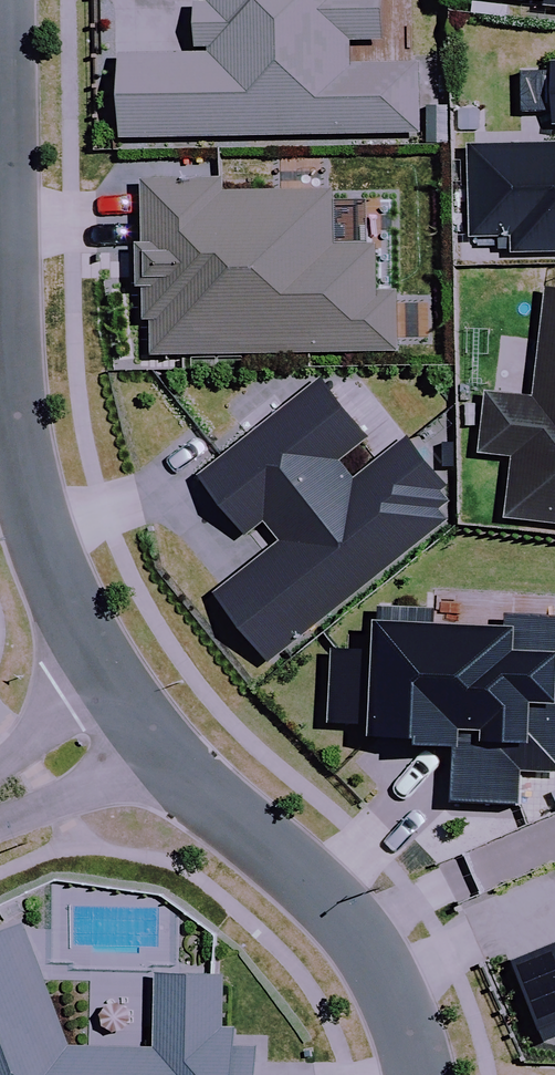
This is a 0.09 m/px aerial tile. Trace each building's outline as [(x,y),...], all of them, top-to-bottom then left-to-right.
[(114,142),(416,137),(415,64),(346,66),(344,45),(377,45),(377,0),(200,0),(200,4),(189,4),(189,51),(203,51),(202,57),(113,57),(114,142)] [(536,4),(537,12),(554,13),(554,0),(481,0),(536,4)] [(545,66),(547,130),(554,130),(554,65),(545,66)] [(461,149),(463,243),(505,241),(505,258),(554,257),(554,146),(461,149)] [(217,182),(135,185),(135,248),(127,248),(128,293),(136,292),(135,324),(143,325),(145,360),(393,356),(390,295),(372,295),(372,249),(327,248),(327,194),(218,196),(217,182)] [(498,522),(554,529),(554,293),(541,292),(528,399),(479,395),(472,458),(506,461),(498,522)] [(207,598),(263,667),(444,523),(435,512),(446,505),(438,496),(443,488),(404,437),(347,482),(336,464),(365,442),(315,381),(192,478),(239,542),(257,526),(272,547),(207,598)] [(324,654),(320,732),(358,733),(356,748),(400,749),(398,761),(448,763),(445,808),(512,811),(516,777),(554,779),(554,621),(501,620),(499,635),(430,633),(430,614),(371,612),(372,629),(362,629),(362,656),(324,654)] [(266,1039),(243,1036),(240,1021),(231,1019),(233,969),(163,967),(160,1041),(77,1038),(31,916),(0,926),(0,1074),(265,1074),(266,1039)] [(506,965),(531,1039),(534,1036),(539,1048),(554,1042),(554,944),(506,965)]
